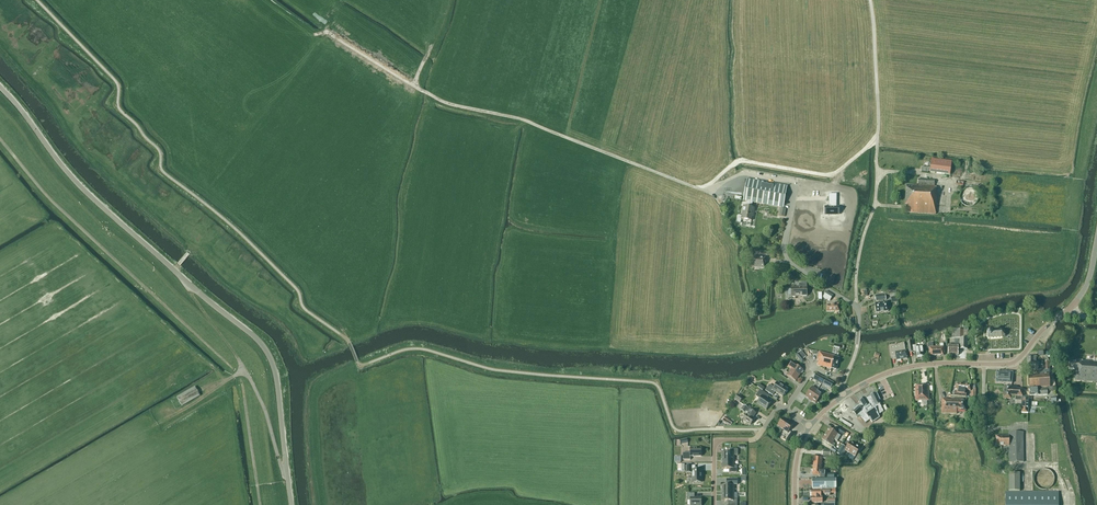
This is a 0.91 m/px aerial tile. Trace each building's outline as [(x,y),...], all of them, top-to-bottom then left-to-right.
[(922,167),(921,172),(928,172),(928,171),(930,172),(950,174),(952,161),(932,158),(931,168),(922,167)] [(752,202),(783,207),(787,186),(747,179),(743,200),(747,201),(746,206),(743,206),(741,219),(751,221),(752,216),(753,216),(755,208),(751,207),(752,202)] [(906,193),(905,205),(906,205),(906,212),(936,214),(936,203),(937,203),(938,192),(937,192),(937,186),(934,186),(935,180),(918,179),(918,185),(907,184),(906,193)] [(979,198),(979,197),(979,196),(979,195),(979,194),(979,193),(978,192),(978,191),(977,191),(976,190),(976,189),(975,189),(974,188),(973,188),(972,188),(971,187),(970,187),(969,187),(967,188),(965,188),(965,189),(964,189),(963,190),(963,191),(962,191),(961,192),(961,193),(961,194),(960,195),(960,196),(960,197),(960,198),(961,199),(961,200),(961,201),(962,202),(962,203),(963,203),(963,204),(964,205),(965,205),(966,206),(968,206),(969,206),(969,207),(970,207),(971,206),(972,206),(973,206),(974,206),(974,205),(975,205),(976,204),(977,203),(978,202),(978,201),(979,200),(979,199),(979,198)] [(837,198),(829,198),(829,205),(825,205),(825,212),(828,212),(828,213),(833,213),(833,212),(838,212),(838,205),(837,205),(837,198)] [(764,268),(765,257),(753,256),(752,267),(764,268)] [(797,296),(807,296),(807,287),(806,283),(799,283),(799,287),(791,287),(791,297),(797,296)] [(826,291),(823,297),(830,301),(833,295),(826,291)] [(876,301),(880,301),(880,303),(875,303),(876,313),(888,311),(887,302),(883,302),(883,300),(886,300),(885,294),(875,296),(876,301)] [(834,303),(834,304),(826,305),(827,311),(839,311),(839,303),(834,303)] [(952,329),(952,338),(955,338),(955,346),(948,346),(948,348),(948,355),(958,355),(958,349),(967,349),(968,330),(968,326),(963,326),(963,330),(952,329)] [(1001,330),(987,331),(987,333),(983,334),(984,337),(987,337),(987,339),(1002,338),(1005,335),(1005,331),(1001,330)] [(843,350),(845,344),(835,341),(833,347),(843,350)] [(912,347),(911,342),(907,342),(908,347),(908,353),(913,352),(913,351),(916,351),(917,357),(923,356),(922,347),(917,348),(917,347),(912,347)] [(889,346),(891,358),(896,357),(896,360),(907,358),(904,343),(889,346)] [(936,347),(929,347),(930,356),(933,356),(935,356),(936,356),(937,355),(938,356),(940,356),(941,355),(944,355),(943,347),(937,347),(937,346),(936,346),(936,347)] [(836,369),(839,358),(834,357),(834,356),(819,352),(817,360),(818,361),(817,365),(831,369),(831,368),(836,369)] [(1027,369),(1030,368),(1030,370),(1039,369),(1038,365),(1041,365),(1042,364),(1042,361),(1036,362),(1036,355),(1027,356),(1027,369)] [(1081,380),(1081,381),(1096,382),(1096,357),(1094,357),(1093,361),(1078,360),(1078,361),(1069,361),(1069,369),(1075,369),(1074,379),(1081,380)] [(791,369),(799,375),(803,370),(794,364),(791,362),(787,367),(791,369)] [(785,370),(784,373),(787,375),(796,381),(799,375),(791,369),(788,373),(785,370)] [(1029,387),(1038,387),(1050,386),(1049,374),(1049,370),(1044,370),(1044,374),(1029,375),(1029,387)] [(1012,372),(997,371),(996,382),(1012,383),(1012,372)] [(825,378),(816,373),(813,379),(822,383),(825,378)] [(834,383),(825,378),(822,384),(831,388),(834,383)] [(766,390),(773,395),(775,391),(783,396),(788,389),(778,382),(774,387),(770,384),(766,390)] [(957,392),(955,392),(955,396),(967,397),(967,393),(966,393),(967,390),(970,391),(971,385),(956,383),(956,389),(957,389),(957,392)] [(928,385),(915,386),(915,401),(929,401),(928,385)] [(806,396),(811,400),(817,390),(812,386),(806,396)] [(1022,396),(1023,389),(1017,389),(1017,386),(1011,386),(1011,387),(1004,387),(1003,399),(1015,399),(1015,406),(1022,406),(1022,396)] [(177,397),(182,406),(199,396),(194,387),(177,397)] [(1038,389),(1038,387),(1029,387),(1030,396),(1047,395),(1047,391),(1054,391),(1054,387),(1047,387),(1047,388),(1038,389)] [(766,409),(771,402),(767,399),(770,395),(762,391),(760,389),(756,396),(760,399),(757,403),(766,409)] [(817,390),(811,400),(816,403),(822,393),(817,390)] [(880,404),(881,404),(879,401),(881,400),(877,392),(877,393),(876,394),(876,393),(870,395),(871,396),(870,397),(869,396),(869,397),(867,398),(866,396),(866,397),(865,398),(865,397),(860,401),(859,402),(859,401),(860,404),(858,406),(858,405),(851,411),(852,411),(852,410),(853,411),(852,412),(856,416),(857,416),(858,416),(857,417),(859,415),(861,417),(860,417),(865,423),(870,420),(873,423),(873,422),(879,418),(880,418),(879,415),(884,412),(880,404)] [(942,413),(957,414),(957,411),(966,411),(966,400),(952,399),(952,400),(948,400),(948,399),(942,399),(942,413)] [(741,410),(744,413),(746,411),(748,413),(743,420),(751,425),(754,419),(752,418),(756,413),(750,409),(744,405),(741,410)] [(784,417),(778,425),(783,429),(789,421),(784,417)] [(841,417),(839,420),(851,426),(853,423),(841,417)] [(788,433),(793,424),(789,421),(783,429),(788,433)] [(840,436),(837,434),(829,429),(826,434),(834,439),(836,437),(839,438),(840,436)] [(996,436),(996,446),(1009,446),(1009,462),(1024,462),(1024,432),(1009,432),(1009,436),(996,436)] [(831,445),(834,447),(835,444),(832,442),(834,439),(826,434),(822,440),(831,445)] [(850,442),(845,450),(849,453),(854,444),(850,442)] [(861,448),(854,444),(849,453),(855,457),(861,448)] [(843,456),(844,453),(842,452),(845,447),(842,445),(837,453),(843,456)] [(690,456),(701,456),(701,448),(690,448),(690,453),(683,453),(683,460),(690,460),(690,456)] [(737,455),(737,449),(730,449),(730,453),(722,452),(722,460),(734,460),(734,455),(737,455)] [(813,468),(821,469),(822,458),(829,459),(829,456),(829,455),(834,456),(834,454),(830,451),(823,451),(822,455),(822,456),(814,456),(813,468)] [(734,466),(734,460),(722,460),(722,468),(730,468),(730,472),(737,472),(737,466),(734,466)] [(701,482),(701,470),(695,470),(695,466),(686,466),(686,472),(692,472),(692,482),(701,482)] [(1053,473),(1051,471),(1049,470),(1046,469),(1044,469),(1042,469),(1039,470),(1037,471),(1036,473),(1034,476),(1034,479),(1034,482),(1035,484),(1037,487),(1039,488),(1041,489),(1043,490),(1045,489),(1047,489),(1048,489),(1049,488),(1051,487),(1052,486),(1053,484),(1054,481),(1054,479),(1054,476),(1053,473)] [(1020,491),(1020,473),(1009,473),(1009,491),(1020,491)] [(812,489),(835,488),(835,480),(822,479),(812,479),(812,489)] [(737,485),(737,481),(730,481),(730,485),(722,485),(722,493),(734,493),(734,485),(737,485)] [(820,490),(811,491),(811,503),(822,502),(822,497),(821,497),(821,494),(830,494),(830,489),(820,489),(820,490)] [(1058,492),(1006,492),(1005,504),(1058,504),(1058,492)] [(701,498),(694,498),(694,493),(687,493),(687,500),(690,500),(690,504),(701,504),(701,498)] [(728,504),(737,504),(737,497),(734,497),(734,493),(722,493),(722,501),(728,501),(728,504)]
